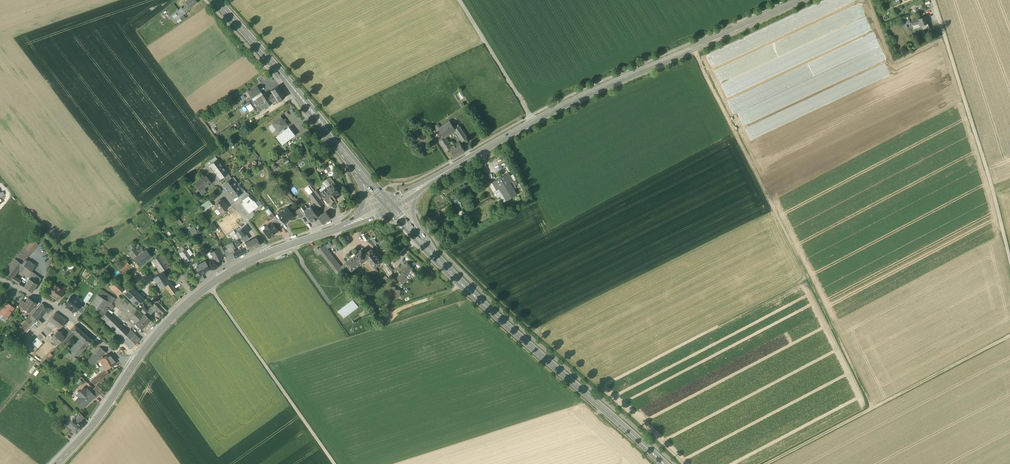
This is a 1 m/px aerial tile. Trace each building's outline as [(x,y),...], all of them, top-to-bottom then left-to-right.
[(187,4),(190,8),(197,2),(196,0),(187,0),(185,2),(187,4)] [(172,16),(178,23),(182,20),(176,13),(172,16)] [(919,22),(920,26),(928,23),(925,16),(918,19),(919,22)] [(905,29),(908,28),(906,24),(910,23),(909,19),(902,22),(905,29)] [(247,92),(252,98),(261,92),(257,86),(247,92)] [(263,103),(270,99),(274,96),(282,91),(278,86),(270,90),(273,94),(272,95),(271,94),(270,95),(270,96),(269,97),(266,92),(262,94),(253,101),(257,107),(263,103)] [(282,91),(274,96),(275,98),(277,100),(278,102),(285,97),(282,91)] [(262,94),(261,92),(252,98),(253,101),(262,94)] [(263,103),(266,107),(272,102),(271,100),(270,99),(263,103)] [(249,101),(245,104),(250,111),(254,108),(249,101)] [(255,109),(257,112),(266,107),(263,103),(257,107),(255,109)] [(279,132),(281,130),(284,128),(288,125),(285,122),(286,119),(283,119),(281,116),(272,123),(273,124),(276,129),(279,132)] [(439,129),(444,137),(455,130),(454,129),(450,122),(439,129)] [(459,136),(462,142),(467,138),(459,126),(455,128),(460,135),(459,136)] [(289,127),(285,130),(283,132),(276,137),(282,145),(295,135),(289,127)] [(439,141),(446,151),(450,149),(450,148),(451,147),(445,138),(439,141)] [(450,149),(454,156),(464,151),(459,143),(451,147),(450,148),(450,149)] [(210,165),(215,172),(222,166),(217,160),(217,159),(212,163),(210,165)] [(227,173),(222,166),(215,172),(220,179),(223,177),(227,173)] [(517,195),(513,188),(510,183),(513,181),(508,173),(492,182),(497,190),(500,189),(503,194),(507,201),(517,195)] [(206,176),(198,181),(203,188),(204,188),(211,183),(206,176)] [(332,184),(334,187),(337,186),(330,177),(326,179),(331,185),(332,184)] [(224,184),(229,191),(236,186),(231,179),(227,182),(224,184)] [(324,186),(326,189),(331,185),(326,179),(322,182),(323,184),(324,186)] [(206,192),(204,188),(203,188),(198,181),(194,184),(202,195),(206,192)] [(331,185),(326,189),(335,199),(336,198),(336,196),(339,194),(334,187),(332,184),(331,185)] [(241,192),(236,186),(229,191),(234,198),(237,196),(242,193),(241,192)] [(304,190),(309,195),(313,192),(308,187),(304,190)] [(314,191),(320,199),(323,196),(320,193),(321,193),(319,190),(318,189),(314,191)] [(333,200),(335,199),(326,189),(321,193),(320,193),(323,196),(328,203),(331,200),(333,200)] [(494,192),(498,198),(503,194),(500,189),(497,190),(494,192)] [(237,196),(239,198),(240,198),(246,193),(244,190),(241,192),(242,193),(237,196)] [(309,195),(315,203),(320,199),(314,191),(313,192),(309,195)] [(251,199),(248,196),(242,200),(243,202),(241,204),(245,208),(246,209),(249,213),(258,206),(255,202),(254,201),(253,201),(251,199)] [(218,209),(220,213),(228,207),(222,199),(215,205),(218,209)] [(315,203),(318,208),(324,204),(320,199),(315,203)] [(200,206),(203,212),(206,210),(213,205),(209,200),(200,206)] [(317,218),(318,217),(313,210),(311,207),(311,206),(308,209),(305,211),(304,211),(306,214),(312,222),(314,220),(315,220),(316,221),(317,220),(317,219),(317,218)] [(287,207),(279,213),(281,216),(280,217),(284,223),(290,219),(291,219),(294,216),(287,207)] [(228,215),(232,220),(239,215),(234,209),(227,214),(228,215)] [(301,218),(304,215),(299,209),(296,211),(301,218)] [(326,211),(321,215),(318,217),(324,224),(328,221),(331,219),(326,211)] [(232,220),(228,215),(216,223),(226,236),(227,235),(229,234),(234,230),(239,226),(236,223),(235,224),(232,220)] [(277,229),(282,225),(277,219),(276,218),(271,222),(272,223),(273,223),(277,229)] [(263,230),(269,238),(278,230),(277,229),(273,223),(272,223),(270,225),(269,224),(265,227),(266,229),(263,230)] [(193,226),(188,229),(193,236),(198,234),(193,226)] [(235,233),(239,238),(241,237),(245,234),(249,231),(245,226),(235,233)] [(246,246),(249,251),(260,245),(256,237),(245,243),(246,246)] [(32,239),(11,263),(19,269),(27,275),(30,277),(29,278),(37,283),(41,278),(31,271),(36,266),(29,260),(28,261),(25,259),(38,244),(32,239)] [(238,240),(234,242),(237,245),(233,248),(232,248),(233,249),(241,245),(238,240)] [(232,248),(233,248),(230,244),(222,248),(225,253),(227,257),(231,254),(228,250),(232,248)] [(128,252),(133,259),(143,252),(137,245),(128,252)] [(320,252),(328,263),(332,260),(335,258),(325,245),(322,247),(320,248),(318,249),(320,252)] [(220,252),(222,254),(225,253),(222,248),(221,246),(216,248),(217,249),(219,252),(220,252)] [(235,252),(233,253),(236,258),(249,251),(246,246),(235,252)] [(146,249),(143,252),(133,259),(139,267),(152,257),(146,249)] [(183,249),(178,252),(186,263),(187,264),(191,260),(183,249)] [(211,258),(213,263),(222,258),(221,255),(222,254),(220,252),(219,252),(217,249),(210,253),(213,257),(211,258)] [(367,259),(369,261),(374,268),(374,267),(381,262),(372,249),(364,254),(367,258),(367,259)] [(351,270),(367,259),(367,258),(364,254),(361,250),(345,262),(346,263),(347,265),(351,270)] [(233,253),(231,254),(227,257),(229,261),(236,258),(233,253)] [(159,271),(160,273),(162,271),(163,272),(169,267),(160,254),(153,259),(152,260),(153,261),(154,260),(160,270),(159,271)] [(340,271),(347,265),(346,263),(341,266),(335,258),(332,260),(340,271)] [(117,268),(119,270),(127,262),(124,259),(117,268)] [(328,263),(336,274),(340,271),(332,260),(328,263)] [(198,273),(200,276),(202,275),(204,273),(204,272),(210,269),(205,261),(197,264),(198,266),(196,268),(198,273)] [(375,269),(374,267),(374,268),(369,261),(365,265),(370,272),(375,269)] [(130,264),(127,262),(119,270),(122,273),(130,264)] [(14,276),(19,269),(11,263),(4,274),(12,279),(14,276)] [(186,263),(185,264),(187,266),(182,270),(182,271),(184,273),(190,269),(187,264),(186,263)] [(403,272),(406,275),(407,274),(412,268),(407,263),(400,269),(403,272)] [(153,278),(157,283),(166,277),(163,272),(162,271),(160,273),(153,278)] [(400,282),(401,282),(406,277),(407,275),(407,274),(406,275),(403,272),(397,279),(400,282)] [(200,276),(198,273),(194,275),(199,282),(205,279),(202,275),(200,276)] [(160,288),(165,285),(170,282),(166,277),(157,283),(160,288)] [(37,283),(29,278),(28,280),(24,287),(32,292),(37,283)] [(109,286),(118,295),(123,289),(114,280),(109,286)] [(170,282),(165,285),(168,289),(169,291),(172,295),(175,291),(176,291),(170,282)] [(51,290),(49,293),(58,300),(64,291),(54,284),(51,288),(50,289),(51,290)] [(124,294),(130,300),(138,292),(132,286),(124,294)] [(101,289),(97,294),(111,303),(115,298),(101,289)] [(144,298),(138,292),(130,300),(137,306),(144,298)] [(106,311),(111,303),(97,294),(90,306),(103,315),(106,311)] [(73,308),(76,311),(77,310),(80,305),(81,303),(71,296),(66,303),(69,306),(68,307),(72,310),(73,308)] [(22,307),(29,312),(37,303),(28,297),(25,302),(22,307)] [(338,310),(344,318),(359,307),(353,299),(338,310)] [(127,300),(123,304),(133,314),(137,310),(127,300)] [(376,304),(380,310),(383,307),(381,305),(384,303),(382,300),(376,304)] [(7,317),(14,307),(7,302),(0,311),(0,312),(7,317)] [(29,317),(35,322),(34,322),(38,326),(42,323),(38,319),(43,314),(42,314),(44,311),(48,313),(49,311),(52,309),(42,303),(34,312),(29,317)] [(148,317),(158,307),(155,304),(148,311),(145,314),(148,317)] [(77,310),(82,313),(85,308),(80,305),(77,310)] [(130,317),(135,322),(143,315),(138,309),(137,310),(133,314),(130,317)] [(111,317),(106,311),(103,315),(101,317),(123,339),(128,333),(112,317),(111,317)] [(55,326),(60,329),(67,320),(56,312),(49,321),(55,326)] [(145,314),(144,314),(135,323),(141,329),(151,320),(148,317),(145,314)] [(29,317),(24,323),(30,328),(34,322),(35,322),(29,317)] [(24,323),(21,326),(27,331),(30,328),(24,323)] [(20,339),(27,331),(21,326),(20,325),(14,333),(16,335),(20,338),(20,339)] [(71,330),(74,333),(80,338),(88,345),(92,340),(84,333),(75,325),(71,330)] [(55,341),(58,344),(65,336),(58,330),(52,336),(51,335),(48,338),(54,343),(55,341)] [(62,341),(65,343),(74,333),(71,330),(62,341)] [(131,330),(128,333),(123,339),(122,340),(131,348),(140,339),(131,330)] [(37,337),(41,341),(45,337),(41,333),(37,337)] [(9,339),(18,346),(21,343),(14,337),(12,335),(9,339)] [(43,343),(41,341),(37,337),(32,342),(38,348),(43,343)] [(80,338),(76,343),(79,346),(81,344),(86,347),(88,345),(80,338)] [(73,362),(86,347),(81,344),(79,346),(76,343),(65,355),(73,362)] [(95,363),(97,361),(102,356),(106,352),(101,348),(88,361),(92,365),(93,365),(94,364),(95,363)] [(100,361),(102,365),(106,369),(116,363),(109,354),(103,358),(99,360),(100,361)] [(104,370),(106,369),(102,365),(98,368),(101,372),(91,381),(95,385),(99,382),(100,383),(104,380),(103,379),(109,374),(106,370),(105,371),(104,370)] [(97,385),(94,388),(90,391),(95,396),(94,396),(96,398),(100,394),(103,390),(97,385)] [(76,401),(83,408),(87,404),(86,403),(91,399),(94,396),(95,396),(90,391),(88,389),(87,390),(84,387),(80,391),(79,391),(78,391),(77,391),(76,392),(76,393),(76,394),(77,394),(79,397),(76,401)] [(72,429),(76,433),(83,426),(79,422),(84,417),(80,412),(68,425),(66,427),(70,430),(72,429)]
